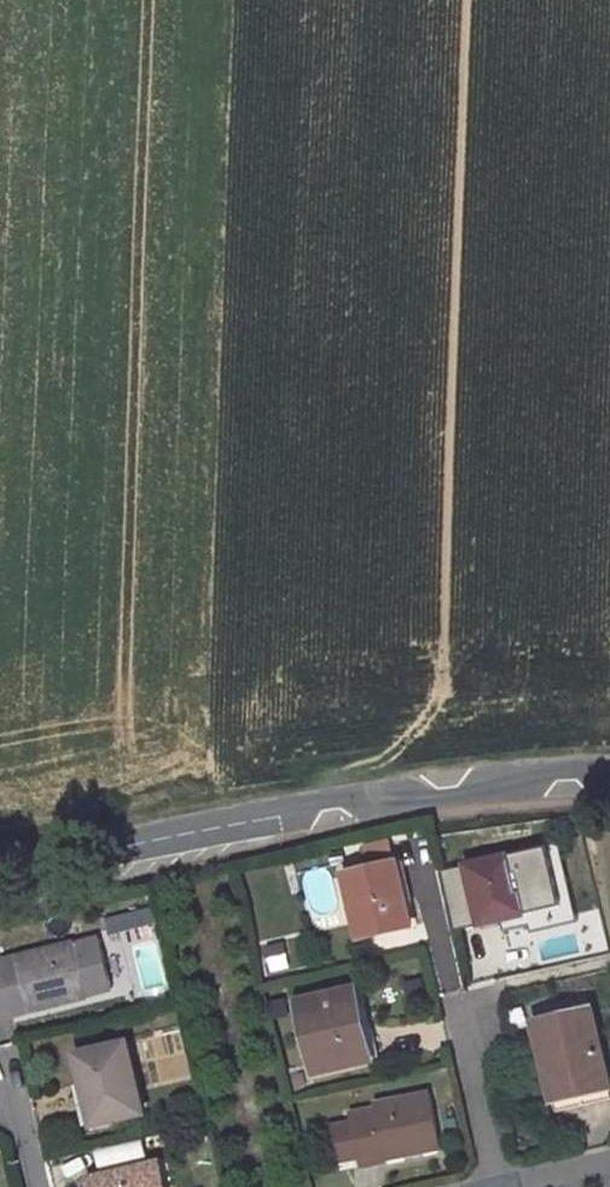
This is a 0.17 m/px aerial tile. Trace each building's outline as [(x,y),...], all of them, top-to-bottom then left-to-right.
[(528,910),(514,850),(465,861),(479,922),(528,910)] [(411,922),(396,859),(344,871),(359,934),(411,922)] [(0,958),(12,1012),(88,994),(88,991),(99,988),(87,940),(75,942),(75,940),(0,958)] [(371,1057),(355,986),(302,999),(317,1069),(371,1057)] [(609,1084),(592,1008),(536,1021),(553,1097),(609,1084)] [(142,1110),(127,1040),(76,1052),(92,1122),(142,1110)] [(372,1158),(440,1144),(430,1091),(362,1104),(362,1108),(335,1114),(337,1124),(344,1159),(346,1167),(373,1161),(372,1158)] [(344,1159),(337,1124),(315,1130),(322,1164),(344,1159)] [(121,1166),(151,1158),(147,1143),(117,1152),(121,1166)] [(159,1161),(89,1177),(91,1186),(165,1186),(159,1161)]
